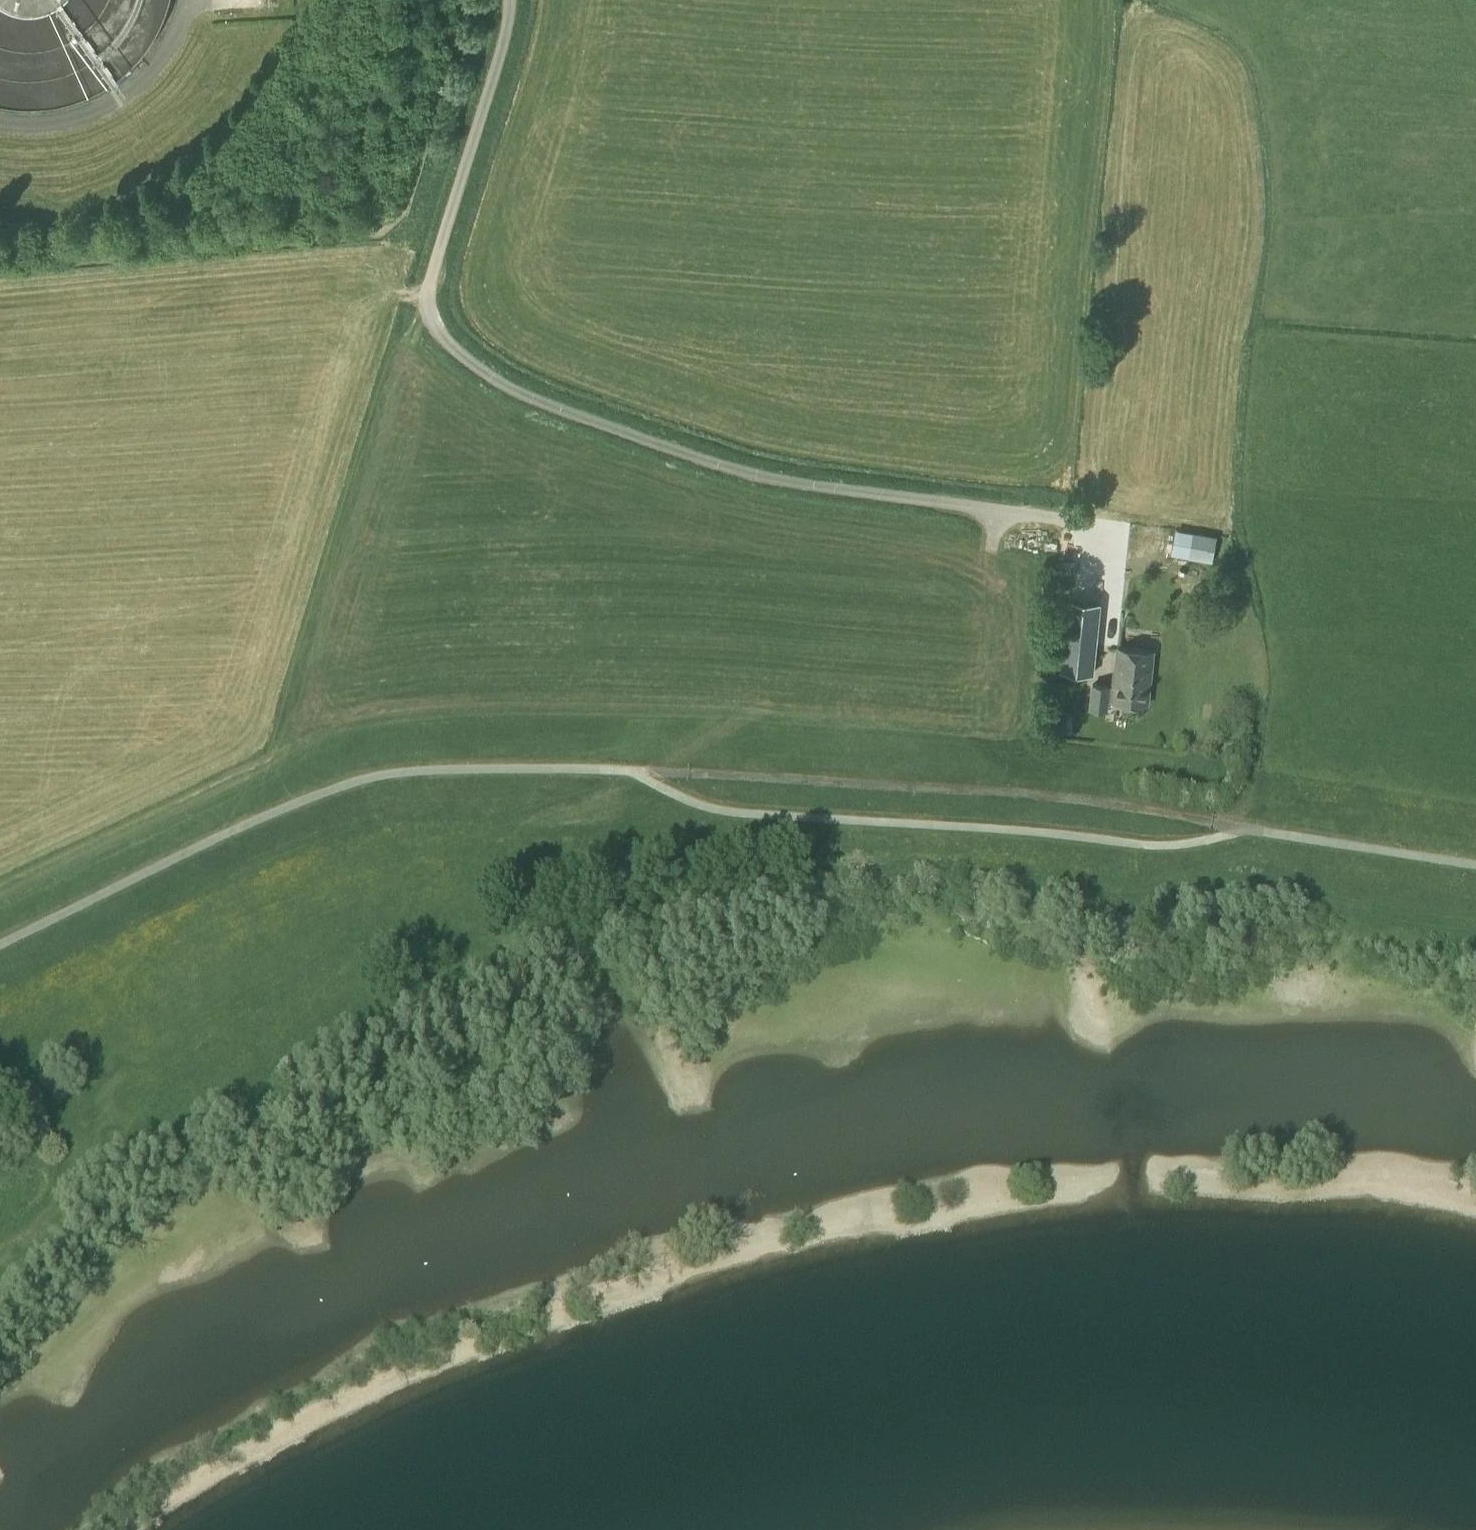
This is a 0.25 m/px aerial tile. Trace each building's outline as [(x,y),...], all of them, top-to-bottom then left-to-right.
[(1192,534),(1188,558),(1212,561),(1216,536),(1192,532),(1192,534)] [(1094,674),(1101,604),(1065,601),(1058,670),(1094,674)] [(1114,672),(1125,672),(1126,633),(1115,633),(1114,672)] [(1147,704),(1150,677),(1116,674),(1114,701),(1147,704)]
